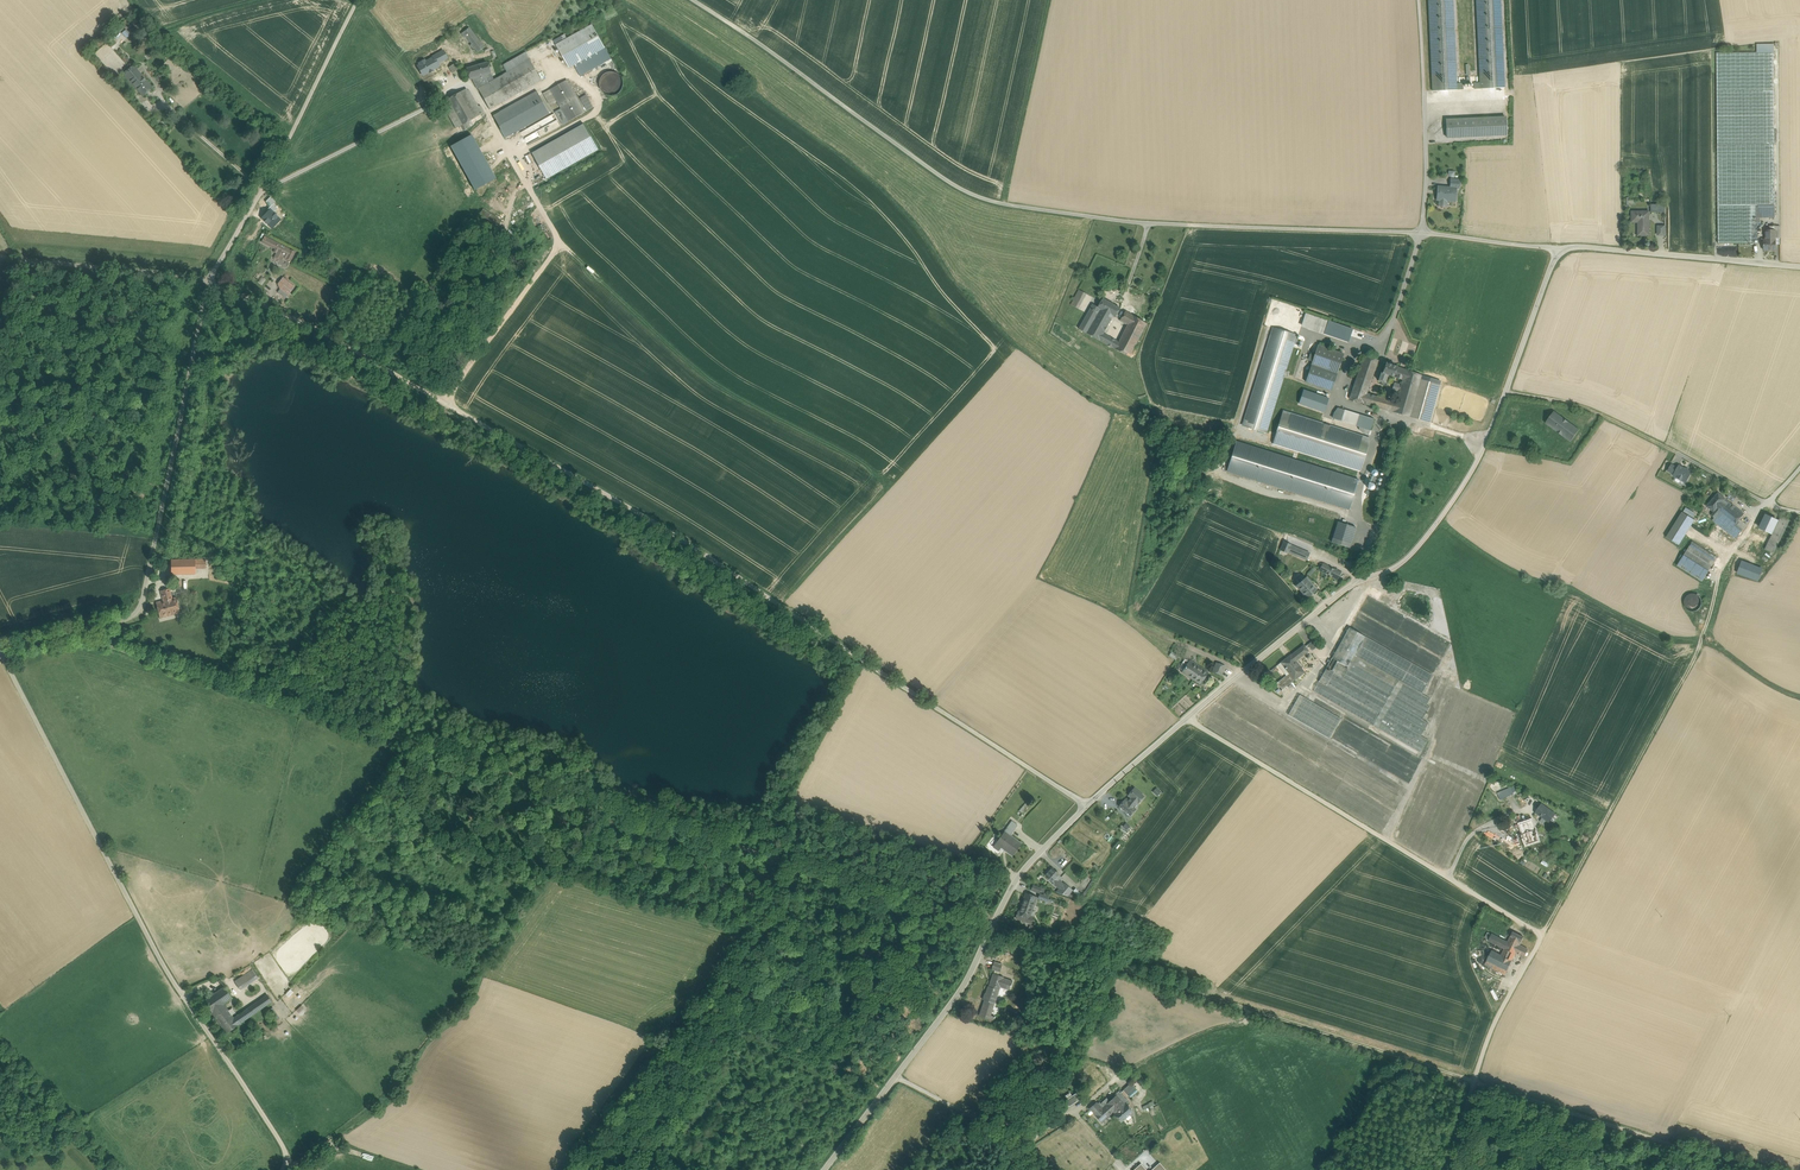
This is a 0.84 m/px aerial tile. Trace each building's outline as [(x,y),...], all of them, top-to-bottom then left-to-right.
[(1432,91),(1457,90),(1454,0),(1428,0),(1432,91)] [(1479,89),(1505,88),(1501,0),(1476,0),(1479,89)] [(592,24),(567,39),(565,35),(561,37),(563,41),(556,45),(569,68),(605,48),(592,24)] [(125,28),(121,32),(127,38),(131,34),(125,28)] [(484,47),(472,32),(466,36),(478,52),(484,47)] [(443,50),(415,63),(421,75),(439,67),(438,63),(447,59),(443,50)] [(526,52),(503,65),(507,72),(530,59),(526,52)] [(1774,56),(1717,56),(1718,144),(1774,144),(1774,56)] [(507,72),(496,79),(493,80),(478,89),(490,110),(542,80),(530,59),(507,72)] [(487,63),(467,69),(470,79),(472,79),(478,89),(493,80),(490,73),(487,63)] [(459,69),(455,64),(449,67),(453,73),(459,69)] [(153,88),(133,65),(124,73),(143,96),(153,88)] [(623,88),(623,84),(622,79),(620,75),(616,73),(611,72),(607,73),(603,75),(600,79),(599,84),(600,88),(603,92),(607,95),(612,96),(616,95),(620,92),(623,88)] [(585,112),(567,80),(550,90),(556,101),(561,109),(568,122),(585,112)] [(466,89),(441,102),(456,129),(481,115),(477,108),(467,91),(468,91),(466,89)] [(556,101),(550,90),(544,93),(550,104),(556,101)] [(478,107),(469,91),(468,91),(467,91),(477,108),(478,107)] [(503,136),(549,115),(538,92),(492,113),(503,136)] [(568,122),(561,109),(555,112),(563,125),(568,122)] [(1505,117),(1446,120),(1446,139),(1507,136),(1505,117)] [(490,124),(474,134),(486,153),(503,143),(490,124)] [(584,124),(532,153),(547,180),(599,151),(584,124)] [(471,134),(449,145),(472,190),(494,179),(471,134)] [(1774,144),(1718,144),(1718,205),(1775,205),(1774,144)] [(1457,188),(1437,186),(1436,202),(1456,204),(1457,188)] [(1665,204),(1651,204),(1651,212),(1665,212),(1665,204)] [(1775,206),(1718,207),(1717,218),(1775,217),(1775,206)] [(277,219),(267,208),(258,215),(269,226),(277,219)] [(1649,211),(1632,211),(1632,222),(1638,222),(1638,235),(1649,235),(1649,211)] [(1754,219),(1717,219),(1718,240),(1757,240),(1757,222),(1757,219),(1756,219),(1756,218),(1754,218),(1754,219)] [(295,252),(265,236),(262,242),(275,249),(274,251),(276,253),(274,258),(281,262),(283,258),(286,259),(290,262),(295,252)] [(320,247),(309,237),(305,241),(316,251),(320,247)] [(1769,240),(1763,240),(1764,250),(1776,250),(1776,240),(1775,240),(1769,240)] [(252,277),(262,285),(266,280),(256,272),(252,277)] [(294,287),(283,278),(280,282),(283,285),(278,292),(285,298),(294,287)] [(1085,294),(1078,290),(1070,305),(1077,309),(1085,294)] [(1120,307),(1102,297),(1098,306),(1098,307),(1111,314),(1115,316),(1120,307)] [(1098,306),(1091,303),(1077,328),(1085,332),(1098,307),(1098,306)] [(1111,314),(1098,307),(1085,332),(1098,339),(1102,332),(1111,314)] [(1132,314),(1124,310),(1119,319),(1127,323),(1132,314)] [(1328,320),(1305,313),(1301,325),(1324,332),(1328,320)] [(1118,340),(1114,347),(1128,355),(1146,322),(1133,315),(1132,314),(1127,323),(1118,340)] [(1328,320),(1324,334),(1349,342),(1353,328),(1328,320)] [(1296,335),(1274,328),(1243,425),(1265,432),(1283,376),(1287,377),(1288,372),(1284,371),(1296,335)] [(1118,340),(1102,332),(1098,339),(1114,347),(1118,340)] [(1344,354),(1318,345),(1305,382),(1331,390),(1344,354)] [(1364,355),(1349,399),(1363,404),(1364,400),(1367,393),(1378,360),(1364,355)] [(1406,370),(1386,363),(1383,373),(1381,372),(1378,381),(1385,383),(1388,375),(1403,380),(1406,370)] [(1396,402),(1393,412),(1409,417),(1420,379),(1421,375),(1406,370),(1403,380),(1396,402)] [(1420,379),(1409,417),(1419,419),(1429,381),(1420,379)] [(1375,396),(1367,393),(1364,400),(1374,403),(1375,396)] [(1331,402),(1308,395),(1305,405),(1327,412),(1331,402)] [(1391,400),(1375,396),(1374,403),(1373,406),(1388,410),(1391,400)] [(1391,400),(1388,410),(1393,412),(1396,402),(1391,400)] [(1345,410),(1338,407),(1334,419),(1341,421),(1345,410)] [(1367,417),(1345,410),(1341,421),(1359,427),(1363,428),(1367,417)] [(1579,429),(1553,410),(1545,422),(1570,441),(1579,429)] [(1370,438),(1283,411),(1273,443),(1360,470),(1370,438)] [(1374,419),(1367,417),(1363,428),(1370,430),(1374,419)] [(1363,428),(1359,427),(1360,430),(1363,434),(1369,435),(1370,430),(1363,428)] [(1559,437),(1549,430),(1546,434),(1555,442),(1559,437)] [(1560,441),(1553,451),(1560,456),(1567,446),(1560,441)] [(1290,459),(1236,442),(1227,470),(1282,488),(1290,459)] [(1358,480),(1290,459),(1282,488),(1350,509),(1358,480)] [(1691,472),(1679,466),(1673,476),(1686,482),(1691,472)] [(1717,492),(1707,506),(1714,512),(1725,499),(1725,498),(1717,492)] [(1737,496),(1732,492),(1727,497),(1733,502),(1737,496)] [(1744,513),(1725,499),(1714,512),(1711,515),(1715,518),(1716,516),(1732,529),(1736,522),(1744,513)] [(1781,515),(1768,509),(1762,522),(1761,522),(1752,543),(1765,549),(1781,515)] [(1682,512),(1666,537),(1679,545),(1695,520),(1682,512)] [(1781,515),(1765,549),(1774,554),(1790,520),(1781,515)] [(1744,528),(1736,522),(1732,529),(1716,516),(1715,518),(1713,520),(1736,538),(1744,528)] [(1356,527),(1338,522),(1332,542),(1350,548),(1356,527)] [(1291,545),(1284,542),(1281,550),(1288,553),(1291,545)] [(1717,558),(1692,542),(1677,565),(1702,581),(1717,558)] [(1747,562),(1738,558),(1734,566),(1743,570),(1747,562)] [(206,559),(195,560),(196,568),(206,568),(206,559)] [(195,560),(171,560),(171,561),(171,574),(196,574),(196,568),(195,560)] [(1334,569),(1323,564),(1320,570),(1331,576),(1334,569)] [(1743,570),(1734,566),(1732,571),(1741,575),(1743,570)] [(1341,572),(1334,569),(1331,576),(1337,579),(1341,572)] [(1316,589),(1306,578),(1303,580),(1300,576),(1296,580),(1297,582),(1295,584),(1307,597),(1316,589)] [(172,599),(169,589),(161,591),(164,601),(156,603),(160,617),(180,612),(176,598),(172,599)] [(1699,596),(1696,594),(1695,594),(1693,593),(1690,594),(1689,594),(1686,596),(1684,599),(1684,603),(1685,606),(1687,609),(1690,611),(1693,611),(1696,611),(1699,609),(1701,606),(1702,602),(1701,599),(1699,596)] [(1427,630),(1427,627),(1422,625),(1423,625),(1416,621),(1412,622),(1412,619),(1405,616),(1399,616),(1402,618),(1402,620),(1402,621),(1399,622),(1403,624),(1404,622),(1404,625),(1404,629),(1400,630),(1400,627),(1396,628),(1395,630),(1401,633),(1403,631),(1414,630),(1417,631),(1419,627),(1423,629),(1422,630),(1427,630)] [(1428,740),(1421,736),(1428,723),(1422,719),(1430,706),(1427,705),(1430,698),(1422,693),(1433,674),(1365,636),(1349,627),(1313,691),(1421,753),(1428,740)] [(1315,638),(1307,644),(1312,650),(1320,644),(1315,638)] [(1304,645),(1291,654),(1281,662),(1285,668),(1284,668),(1285,669),(1287,668),(1290,672),(1277,682),(1282,689),(1294,680),(1305,672),(1305,671),(1304,672),(1299,666),(1300,666),(1296,660),(1309,651),(1304,645)] [(1185,658),(1181,664),(1186,667),(1190,661),(1185,658)] [(1208,672),(1190,661),(1186,667),(1183,672),(1201,683),(1208,672)] [(1225,666),(1217,662),(1213,671),(1222,675),(1225,666)] [(1339,716),(1298,692),(1286,713),(1327,737),(1339,716)] [(1134,788),(1129,795),(1131,797),(1127,801),(1125,799),(1119,806),(1130,816),(1136,809),(1133,806),(1136,802),(1138,803),(1144,796),(1134,788)] [(1511,788),(1498,794),(1500,798),(1513,792),(1511,788)] [(1027,801),(1020,811),(1024,814),(1031,805),(1027,801)] [(1555,813),(1542,803),(1536,812),(1549,822),(1555,813)] [(1530,816),(1519,820),(1523,833),(1534,829),(1532,822),(1530,816)] [(1565,825),(1557,819),(1553,824),(1561,830),(1565,825)] [(1012,821),(1004,831),(1010,836),(1018,825),(1012,821)] [(1523,833),(1526,843),(1538,839),(1535,829),(1534,829),(1523,833)] [(1010,836),(1004,831),(993,846),(999,850),(1002,847),(1013,855),(1021,844),(1010,836)] [(991,860),(987,865),(992,868),(993,867),(995,863),(991,860)] [(1059,875),(1052,868),(1045,875),(1052,882),(1053,882),(1057,877),(1059,875)] [(1085,873),(1078,881),(1088,889),(1095,881),(1085,873)] [(1064,884),(1058,879),(1055,883),(1061,888),(1064,884)] [(1064,884),(1061,888),(1056,892),(1061,894),(1067,887),(1064,884)] [(1067,887),(1061,894),(1067,896),(1071,891),(1067,887)] [(1037,897),(1026,893),(1026,894),(1019,912),(1030,916),(1037,897)] [(1030,916),(1019,912),(1018,912),(1016,918),(1031,923),(1033,917),(1030,916)] [(1486,965),(1508,976),(1519,954),(1527,958),(1532,949),(1523,945),(1527,937),(1516,932),(1511,941),(1491,931),(1487,940),(1506,949),(1504,953),(1494,948),(1486,965)] [(1002,965),(994,962),(992,969),(1000,971),(1002,965)] [(252,969),(234,981),(239,988),(257,976),(252,969)] [(994,974),(992,980),(993,981),(990,988),(988,987),(986,994),(985,994),(983,999),(985,1000),(994,1003),(1001,984),(1010,987),(1010,986),(1011,986),(1013,982),(1003,978),(1003,977),(994,974)] [(224,986),(203,1000),(211,1011),(224,1003),(232,998),(224,986)] [(263,996),(253,1003),(258,1010),(268,1003),(263,996)] [(232,998),(224,1003),(226,1007),(234,1001),(232,998)] [(994,1003),(985,1000),(979,1016),(994,1021),(995,1019),(994,1018),(994,1017),(994,1016),(990,1015),(993,1007),(994,1007),(995,1003),(994,1003)] [(224,1003),(211,1011),(220,1025),(233,1016),(226,1007),(224,1003)] [(253,1003),(247,1008),(252,1015),(258,1010),(253,1003)] [(301,1004),(295,1010),(298,1013),(304,1008),(301,1004)] [(247,1008),(233,1017),(238,1024),(252,1015),(247,1008)] [(233,1016),(220,1025),(226,1032),(238,1024),(233,1017),(233,1016)] [(1131,1083),(1126,1088),(1130,1093),(1136,1088),(1131,1083)] [(1129,1102),(1119,1091),(1115,1095),(1117,1096),(1108,1104),(1105,1101),(1099,1106),(1097,1103),(1090,1109),(1102,1121),(1113,1111),(1116,1114),(1126,1105),(1129,1102)] [(1068,1098),(1065,1100),(1069,1107),(1080,1099),(1076,1093),(1068,1098)] [(1148,1107),(1154,1105),(1153,1101),(1142,1105),(1144,1111),(1148,1109),(1148,1107)] [(1116,1114),(1115,1114),(1121,1121),(1132,1112),(1126,1105),(1116,1114)] [(1112,1112),(1101,1122),(1104,1124),(1114,1115),(1112,1112)] [(1163,1168),(1164,1169),(1173,1169),(1179,1164),(1174,1158),(1163,1168)]
